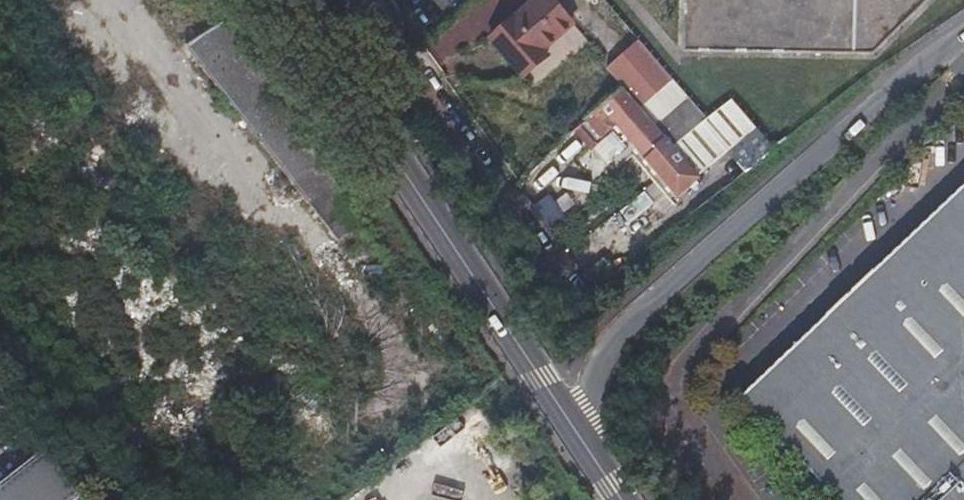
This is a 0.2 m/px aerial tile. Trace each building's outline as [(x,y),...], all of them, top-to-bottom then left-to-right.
[(107,32),(84,0),(76,0),(60,11),(86,47),(107,32)] [(542,71),(554,60),(549,55),(579,29),(553,0),(546,0),(497,45),(530,82),(542,71)] [(685,53),(873,52),(926,0),(685,0),(685,53)] [(338,242),(350,234),(363,225),(227,18),(183,47),(338,242)] [(628,165),(640,155),(663,137),(626,92),(589,125),(603,140),(618,128),(633,146),(621,157),(628,165)] [(663,137),(640,155),(670,191),(676,198),(699,180),(663,137)] [(599,176),(603,182),(606,180),(615,174),(610,167),(599,176)] [(588,172),(564,189),(575,203),(585,195),(590,191),(598,186),(588,172)] [(619,179),(617,176),(615,174),(606,180),(610,185),(619,179)] [(739,387),(844,499),(963,499),(963,178),(739,387)] [(598,186),(590,191),(595,197),(596,196),(602,192),(598,186)] [(612,188),(601,197),(606,203),(617,194),(612,188)] [(595,197),(590,191),(585,195),(590,201),(595,197)] [(653,217),(676,198),(670,191),(647,209),(653,217)] [(45,447),(0,483),(0,499),(75,499),(82,495),(45,447)]
